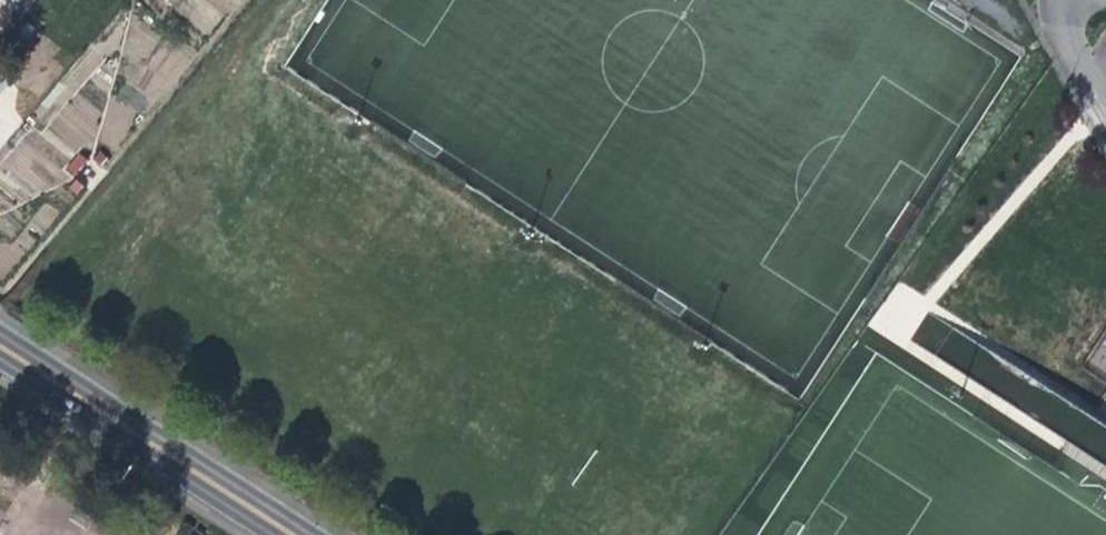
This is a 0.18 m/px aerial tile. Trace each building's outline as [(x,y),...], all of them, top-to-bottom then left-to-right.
[(87,156),(81,152),(74,161),(81,165),(87,156)] [(108,156),(102,152),(96,160),(102,165),(108,156)] [(80,165),(74,161),(68,169),(74,174),(80,165)] [(82,184),(75,180),(69,188),(75,193),(82,184)]
